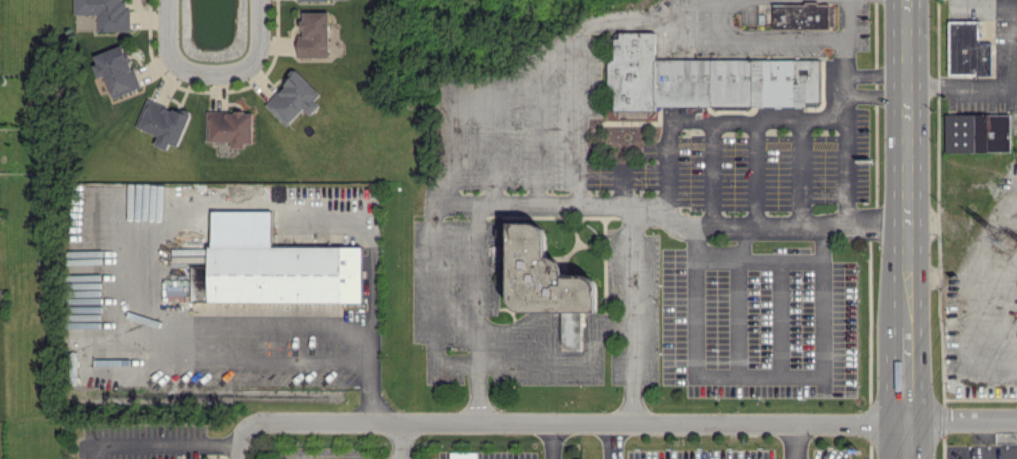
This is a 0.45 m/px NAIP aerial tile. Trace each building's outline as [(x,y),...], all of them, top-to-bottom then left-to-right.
[(75,11),(75,0),(122,0),(122,6),(130,6),(130,28),(99,28),(99,11),(75,11)] [(773,3),(772,27),(829,28),(829,3),(773,3)] [(330,12),(302,11),(302,34),(298,34),(298,56),(329,57),(330,12)] [(947,75),(990,74),(990,43),(975,43),(975,18),(947,18),(947,75)] [(820,59),(655,59),(655,32),(619,31),(619,37),(608,37),(608,109),(619,109),(619,116),(637,116),(637,117),(656,118),(656,105),(820,105),(820,59)] [(122,39),(139,83),(112,93),(102,68),(96,70),(91,59),(97,57),(94,50),(122,39)] [(267,100),(289,78),(286,76),(296,66),(319,90),(313,96),(318,101),(308,111),(302,104),(286,119),(267,100)] [(149,96),(177,108),(179,104),(191,109),(178,140),(170,137),(167,143),(155,138),(158,129),(139,121),(149,96)] [(252,109),(252,137),(245,137),(245,143),(232,143),(232,135),(208,134),(208,108),(252,109)] [(945,153),(1007,152),(1007,114),(945,115),(945,153)] [(561,310),(561,349),(581,349),(581,311),(598,311),(598,274),(565,274),(565,258),(548,258),(548,223),(510,223),(511,310),(561,310)] [(362,302),(363,246),(209,246),(209,265),(192,265),(191,301),(362,302)] [(66,383),(77,383),(78,352),(67,351),(66,383)]
